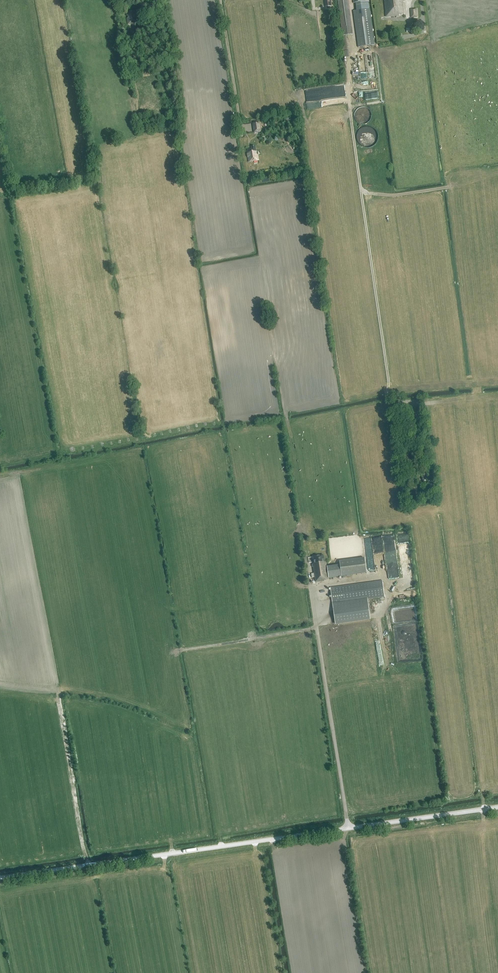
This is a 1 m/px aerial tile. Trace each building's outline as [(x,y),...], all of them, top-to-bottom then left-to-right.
[(342,36),(347,36),(352,35),(348,0),(338,0),(342,36)] [(386,17),(399,16),(399,15),(404,15),(403,0),(385,0),(386,17)] [(358,47),(374,45),(370,9),(354,11),(358,47)] [(128,24),(138,23),(137,17),(136,17),(136,14),(137,14),(136,12),(135,12),(135,11),(127,12),(128,18),(127,18),(128,24)] [(343,57),(349,56),(347,36),(342,36),(340,37),(343,57)] [(372,115),(371,114),(371,113),(371,112),(371,111),(370,111),(370,110),(369,109),(369,108),(368,108),(367,107),(366,107),(365,107),(364,106),(363,106),(362,106),(361,107),(360,107),(359,107),(358,108),(357,108),(357,109),(356,110),(355,111),(355,112),(354,113),(354,114),(354,115),(354,116),(354,117),(355,118),(355,119),(355,120),(356,120),(357,121),(357,122),(358,122),(359,123),(360,123),(361,124),(362,124),(363,124),(364,124),(365,124),(365,123),(366,123),(367,123),(368,122),(369,121),(370,121),(370,120),(371,119),(371,118),(371,117),(371,116),(372,115)] [(363,127),(362,128),(361,128),(360,129),(358,131),(357,133),(357,135),(357,136),(357,137),(357,139),(357,141),(358,143),(359,143),(360,145),(360,146),(363,147),(365,147),(365,148),(367,148),(370,148),(371,147),(373,146),(375,145),(376,143),(377,142),(378,140),(378,139),(378,137),(378,136),(378,134),(378,133),(377,132),(376,130),(375,129),(374,128),(372,127),(371,127),(370,126),(369,126),(367,126),(366,126),(365,126),(364,127),(363,127)] [(247,153),(249,162),(259,160),(257,151),(256,151),(255,146),(251,147),(251,149),(247,149),(248,153),(247,153)] [(324,580),(328,579),(326,562),(324,562),(323,555),(313,556),(314,563),(313,563),(316,582),(324,580)] [(341,565),(328,566),(330,578),(367,573),(365,558),(341,561),(341,565)] [(367,599),(384,597),(382,581),(331,588),(335,623),(370,619),(367,599)] [(418,683),(429,681),(427,669),(421,671),(422,674),(424,674),(425,677),(417,679),(418,683)]
